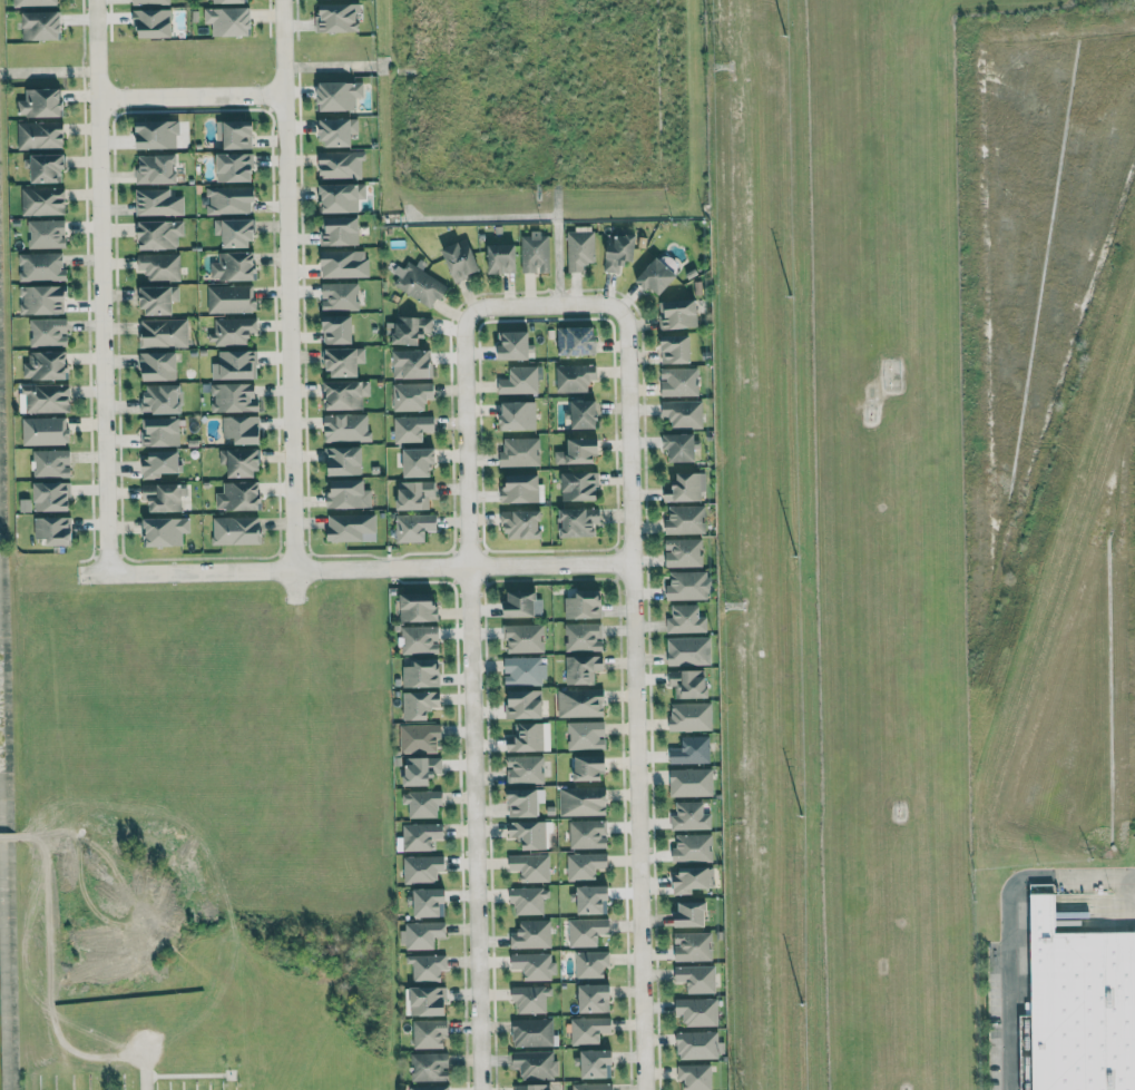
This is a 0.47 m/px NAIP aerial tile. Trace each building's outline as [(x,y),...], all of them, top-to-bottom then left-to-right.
[(316,32),(358,33),(359,4),(316,3),(316,32)] [(204,9),(204,24),(211,24),(211,37),(251,36),(250,7),(204,9)] [(171,38),(171,10),(135,10),(135,38),(171,38)] [(61,12),(21,13),(22,41),(62,40),(61,12)] [(318,83),(319,112),(355,111),(355,98),(363,98),(363,83),(318,83)] [(62,117),(62,89),(25,89),(25,100),(17,100),(17,117),(62,117)] [(322,148),(352,147),(352,134),(358,134),(358,118),(321,119),(322,148)] [(137,150),(178,149),(177,121),(136,122),(137,150)] [(218,122),(219,150),(253,149),(252,121),(218,122)] [(17,123),(17,150),(64,149),(63,122),(17,123)] [(320,180),(363,179),(362,151),(319,153),(320,180)] [(253,154),(216,154),(216,182),(253,183),(253,154)] [(65,155),(24,156),(24,168),(31,168),(32,184),(61,183),(61,171),(65,171),(65,155)] [(136,156),(137,185),(176,184),(176,155),(136,156)] [(320,210),(358,211),(358,198),(365,198),(365,183),(321,183),(320,210)] [(206,188),(207,214),(250,213),(250,203),(255,202),(255,187),(206,188)] [(21,188),(22,216),(65,215),(65,188),(21,188)] [(170,189),(135,190),(136,217),(184,216),(183,197),(170,197),(170,189)] [(359,244),(358,215),(321,216),(321,245),(359,244)] [(253,217),(213,218),(213,234),(222,234),(222,247),(254,246),(253,217)] [(183,236),(183,220),(139,219),(138,248),(177,249),(177,236),(183,236)] [(27,220),(27,248),(66,247),(66,220),(27,220)] [(593,227),(567,228),(567,271),(583,271),(583,263),(594,263),(593,227)] [(520,235),(521,273),(550,271),(548,231),(530,232),(530,235),(520,235)] [(619,271),(619,260),(635,261),(636,234),(606,233),(605,271),(619,271)] [(452,279),(478,273),(470,239),(443,246),(452,279)] [(516,242),(488,243),(488,272),(517,271),(516,242)] [(321,277),(367,277),(367,249),(320,250),(321,277)] [(218,251),(218,261),(210,262),(211,280),(256,279),(255,250),(218,251)] [(67,280),(67,268),(62,268),(62,252),(19,253),(20,280),(67,280)] [(180,280),(179,253),(137,254),(137,269),(146,269),(147,281),(180,280)] [(659,294),(677,275),(657,256),(634,279),(646,291),(651,286),(659,294)] [(403,268),(397,264),(387,282),(431,306),(436,297),(441,300),(449,284),(407,262),(403,268)] [(321,283),(321,299),(322,299),(322,310),(359,309),(358,282),(321,283)] [(65,313),(65,285),(19,284),(19,295),(21,295),(21,313),(65,313)] [(207,285),(208,313),(256,312),(255,300),(252,300),(251,284),(207,285)] [(143,314),(172,313),(172,301),(179,300),(178,285),(142,285),(143,314)] [(661,328),(698,327),(697,298),(660,300),(661,328)] [(353,342),(352,314),(323,314),(323,343),(353,342)] [(392,343),(420,344),(420,335),(432,335),(432,316),(395,315),(395,322),(386,321),(385,335),(392,335),(392,343)] [(67,317),(29,318),(30,346),(68,345),(67,317)] [(247,344),(247,334),(256,334),(256,318),(213,317),(213,333),(208,332),(208,344),(247,344)] [(187,346),(186,318),(140,319),(141,347),(187,346)] [(596,325),(556,326),(557,354),(596,354),(596,325)] [(530,329),(498,331),(499,359),(531,358),(530,329)] [(691,333),(661,334),(662,363),(692,362),(691,333)] [(327,376),(359,376),(359,363),(364,363),(365,347),(328,347),(327,376)] [(256,378),(257,350),(218,349),(218,363),(211,362),(211,378),(256,378)] [(431,349),(392,350),(393,379),(432,377),(431,349)] [(67,350),(28,351),(29,361),(23,362),(23,379),(68,378),(67,350)] [(177,379),(176,350),(141,352),(142,380),(177,379)] [(556,392),(588,392),(588,380),(596,380),(596,364),(555,365),(556,392)] [(509,366),(509,378),(497,379),(497,394),(538,393),(537,365),(509,366)] [(660,368),(660,380),(661,380),(662,396),(697,395),(697,367),(660,368)] [(324,409),(362,408),(362,395),(370,395),(370,380),(324,380),(324,409)] [(259,410),(259,400),(255,400),(255,382),(211,383),(212,411),(259,410)] [(392,383),(392,411),(425,411),(425,398),(434,398),(434,382),(392,383)] [(21,384),(22,412),(70,412),(69,383),(21,384)] [(143,413),(182,413),(182,384),(142,384),(143,413)] [(572,427),(598,427),(597,399),(571,400),(571,409),(564,409),(564,419),(571,419),(572,427)] [(535,400),(500,401),(501,429),(535,428),(535,400)] [(702,401),(661,400),(661,417),(670,417),(670,427),(702,428),(702,401)] [(367,413),(324,414),(325,441),(372,440),(371,430),(367,430),(367,413)] [(259,415),(221,416),(222,438),(234,437),(235,444),(260,443),(259,415)] [(434,415),(393,416),(394,443),(423,442),(423,431),(434,430),(434,415)] [(22,417),(22,445),(70,444),(70,433),(65,433),(64,416),(22,417)] [(142,446),(180,445),(179,416),(141,417),(142,446)] [(665,433),(666,461),(696,460),(694,432),(665,433)] [(539,437),(503,438),(503,450),(499,450),(500,466),(540,465),(539,437)] [(554,463),(599,462),(598,437),(567,438),(568,450),(554,450),(554,463)] [(362,445),(327,446),(327,474),(363,473),(362,445)] [(404,476),(431,476),(430,462),(436,462),(436,447),(403,447),(404,476)] [(219,464),(227,464),(227,477),(258,477),(258,448),(219,448),(219,464)] [(70,477),(70,449),(32,450),(32,478),(70,477)] [(142,458),(142,478),(160,478),(160,472),(180,472),(180,450),(149,451),(149,458),(142,458)] [(599,499),(598,471),(561,472),(562,500),(599,499)] [(664,501),(702,500),(702,487),(701,487),(700,471),(677,472),(678,481),(663,482),(664,501)] [(502,501),(539,502),(539,474),(503,473),(502,501)] [(371,489),(365,489),(365,478),(331,478),(332,491),(326,492),(326,507),(371,507),(371,489)] [(428,496),(435,496),(434,480),(397,481),(398,510),(428,509),(428,496)] [(34,509),(70,510),(71,482),(34,481),(34,509)] [(260,508),(260,481),(222,482),(222,493),(215,493),(215,509),(260,508)] [(668,506),(669,518),(664,518),(664,534),(704,533),(704,505),(668,506)] [(561,507),(560,536),(594,537),(595,521),(602,522),(602,508),(561,507)] [(503,510),(504,538),(540,537),(540,509),(503,510)] [(375,514),(327,513),(326,540),(375,541),(375,514)] [(395,542),(424,542),(424,530),(436,530),(437,514),(395,514),(395,542)] [(34,538),(46,538),(46,544),(72,544),(72,515),(34,516),(34,538)] [(182,545),(182,532),(190,532),(189,516),(145,517),(146,546),(182,545)] [(260,516),(211,517),(212,544),(260,543),(260,516)] [(665,567),(702,566),(702,538),(665,538),(665,567)] [(671,571),(671,585),(666,585),(666,600),(710,599),(709,570),(671,571)] [(564,619),(602,617),(601,589),(576,590),(576,597),(563,597),(564,619)] [(503,616),(535,616),(535,590),(508,590),(508,601),(503,601),(503,616)] [(437,620),(436,592),(399,593),(400,621),(437,620)] [(706,616),(698,616),(698,604),(671,604),(671,617),(666,617),(666,633),(707,631),(706,616)] [(602,622),(565,623),(565,651),(602,650),(602,622)] [(543,624),(502,625),(502,641),(507,641),(507,652),(544,652),(543,624)] [(439,625),(399,626),(400,654),(439,653),(439,625)] [(667,637),(667,665),(710,664),(710,636),(667,637)] [(593,684),(593,671),(604,670),(603,655),(565,655),(565,684),(593,684)] [(504,657),(504,685),(543,685),(543,656),(504,657)] [(402,665),(402,687),(440,686),(439,658),(414,658),(414,665),(402,665)] [(707,697),(707,669),(667,670),(668,686),(674,686),(675,698),(707,697)] [(557,689),(557,717),(604,716),(603,688),(557,689)] [(542,689),(505,689),(506,718),(543,717),(542,689)] [(430,719),(430,706),(440,706),(440,691),(403,691),(402,719),(430,719)] [(670,731),(712,730),(711,702),(669,703),(670,731)] [(605,749),(604,721),(566,722),(567,750),(605,749)] [(550,750),(549,722),(519,723),(519,735),(506,736),(506,751),(550,750)] [(400,752),(438,752),(437,738),(442,738),(442,724),(400,725),(400,752)] [(670,763),(709,763),(709,736),(681,736),(681,748),(669,748),(670,763)] [(543,755),(506,756),(507,768),(506,768),(506,784),(543,783),(543,755)] [(572,782),(606,781),(605,755),(574,755),(574,765),(572,765),(572,782)] [(430,786),(431,772),(441,772),(441,757),(404,756),(404,785),(430,786)] [(669,769),(670,796),(712,795),(712,768),(669,769)] [(607,815),(606,787),(559,788),(560,816),(607,815)] [(538,802),(544,802),(544,788),(508,789),(508,817),(538,816),(538,802)] [(437,818),(437,807),(442,807),(442,791),(402,791),(402,804),(408,804),(408,818),(437,818)] [(675,802),(675,815),(670,815),(670,830),(711,829),(710,813),(702,814),(702,801),(675,802)] [(569,849),(607,848),(606,820),(569,821),(569,849)] [(545,821),(508,822),(509,837),(523,837),(523,849),(545,848),(545,821)] [(442,823),(402,824),(403,851),(431,851),(431,839),(443,838),(442,823)] [(672,862),(712,861),(712,834),(676,835),(676,847),(671,847),(672,862)] [(521,882),(549,882),(549,853),(508,854),(509,870),(521,869),(521,882)] [(607,853),(566,854),(567,880),(596,879),(595,868),(608,867),(607,853)] [(444,855),(403,856),(403,883),(437,883),(436,871),(444,870),(444,855)] [(691,894),(691,888),(713,887),(712,867),(672,869),(673,895),(691,894)] [(1058,927),(1134,927),(1134,1089),(1020,1089),(1019,884),(1058,884),(1058,927)] [(609,886),(570,887),(570,901),(577,901),(578,914),(609,913),(609,886)] [(549,887),(511,888),(511,915),(543,914),(543,898),(549,898),(549,887)] [(445,888),(406,889),(407,905),(413,905),(414,917),(446,916),(445,888)] [(705,927),(706,902),(679,901),(679,912),(673,912),(673,926),(705,927)] [(568,947),(597,946),(597,936),(609,935),(609,918),(568,919),(568,947)] [(510,948),(550,948),(550,920),(518,920),(518,933),(510,933),(510,948)] [(402,950),(434,949),(434,938),(445,937),(445,921),(402,922),(402,950)] [(674,933),(674,961),(711,960),(710,932),(674,933)] [(576,979),(604,978),(604,966),(610,966),(609,951),(575,952),(576,979)] [(511,954),(511,969),(523,968),(523,981),(555,980),(554,962),(550,962),(550,953),(511,954)] [(446,955),(405,955),(406,963),(412,963),(412,982),(441,981),(440,969),(446,969),(446,955)] [(714,965),(674,966),(674,981),(687,981),(687,994),(715,993),(714,965)] [(579,1013),(610,1012),(610,984),(578,984),(579,1013)] [(410,1015),(446,1015),(446,987),(410,986),(410,1015)] [(545,996),(551,996),(551,986),(511,987),(511,1003),(517,1002),(517,1014),(545,1013),(545,996)] [(682,1027),(717,1026),(716,998),(674,999),(675,1015),(682,1015),(682,1027)] [(611,1017),(570,1018),(571,1045),(600,1044),(599,1033),(611,1032),(611,1017)] [(552,1018),(512,1019),(512,1047),(553,1046),(552,1018)] [(447,1020),(413,1020),(413,1048),(444,1048),(443,1036),(447,1036),(447,1020)] [(677,1060),(718,1059),(717,1031),(676,1032),(677,1060)] [(612,1049),(580,1050),(581,1078),(613,1078),(612,1049)] [(552,1051),(512,1051),(512,1067),(519,1067),(520,1078),(558,1077),(558,1060),(552,1060),(552,1051)] [(448,1053),(411,1054),(412,1081),(449,1081),(448,1053)] [(710,1064),(676,1065),(676,1080),(682,1079),(683,1089),(711,1089),(710,1064)]
